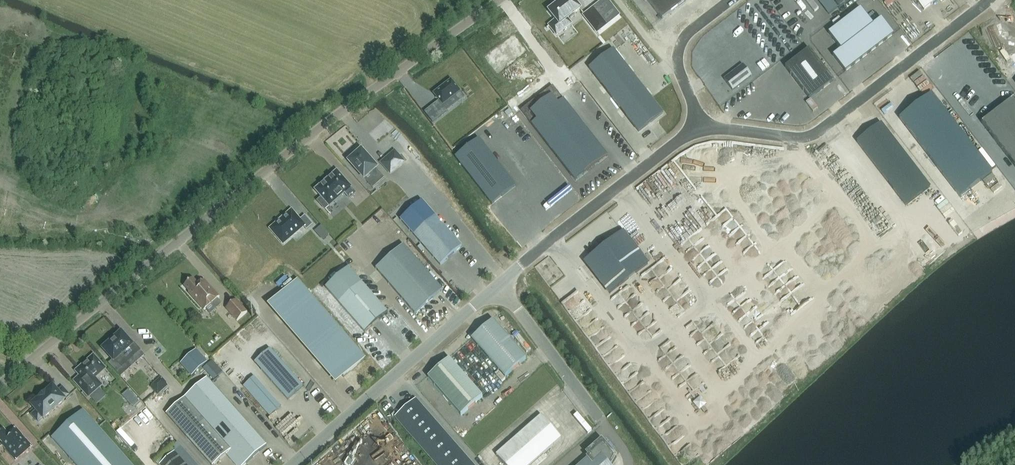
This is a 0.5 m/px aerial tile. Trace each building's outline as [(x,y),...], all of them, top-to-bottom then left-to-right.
[(553,29),(560,38),(574,27),(571,22),(584,12),(575,0),(571,0),(553,14),(560,23),(553,29)] [(688,0),(647,0),(662,20),(688,0)] [(839,9),(850,0),(832,0),(839,9)] [(924,10),(937,0),(916,0),(924,10)] [(841,49),(833,56),(845,72),(893,34),(881,18),(873,25),(861,8),(828,33),(841,49)] [(594,11),(585,18),(598,34),(607,27),(594,11)] [(518,32),(491,53),(503,69),(511,62),(507,57),(518,49),(522,54),(530,47),(518,32)] [(809,99),(833,81),(809,49),(785,67),(809,99)] [(589,68),(639,132),(663,113),(613,50),(589,68)] [(724,79),(733,91),(752,76),(743,65),(724,79)] [(434,94),(443,105),(460,92),(451,80),(434,94)] [(575,181),(607,156),(553,86),(521,111),(575,181)] [(931,94),(899,118),(960,198),(992,173),(931,94)] [(1013,99),(981,123),(1014,167),(1014,101),(1013,99)] [(880,122),(856,141),(905,204),(929,186),(880,122)] [(455,157),(492,205),(516,186),(479,139),(455,157)] [(355,156),(349,161),(364,178),(370,173),(375,179),(381,174),(376,168),(361,151),(360,152),(359,151),(354,155),(355,156)] [(395,152),(382,163),(390,173),(403,162),(395,152)] [(318,201),(330,215),(331,215),(325,209),(344,192),(350,198),(355,193),(337,172),(329,179),(328,177),(322,182),(324,183),(317,190),(323,197),(318,201)] [(422,201),(400,220),(414,235),(440,265),(462,247),(435,216),(422,201)] [(299,220),(292,212),(272,229),(283,242),(303,226),(307,230),(313,224),(305,215),(299,220)] [(315,231),(323,240),(329,235),(321,226),(315,231)] [(593,258),(586,263),(610,293),(648,264),(623,232),(592,256),(593,258)] [(415,314),(443,291),(403,245),(376,269),(415,314)] [(543,262),(537,266),(543,276),(549,272),(543,262)] [(348,267),(325,287),(338,302),(365,332),(388,312),(361,282),(348,267)] [(189,293),(204,310),(219,297),(204,280),(198,285),(193,279),(184,286),(190,292),(189,293)] [(341,379),(364,359),(297,281),(268,306),(327,375),(333,370),(341,379)] [(226,309),(237,321),(247,313),(236,300),(226,309)] [(526,359),(493,320),(471,339),(505,378),(526,359)] [(132,344),(121,333),(103,349),(114,361),(119,357),(126,364),(142,350),(134,342),(132,344)] [(255,363),(288,400),(303,387),(270,349),(255,363)] [(207,363),(196,350),(181,363),(192,376),(207,363)] [(74,381),(88,397),(101,385),(95,377),(105,368),(94,356),(85,364),(82,363),(78,367),(78,370),(76,371),(80,375),(74,381)] [(449,359),(428,378),(461,416),(483,397),(449,359)] [(153,386),(160,393),(171,383),(164,376),(153,386)] [(243,386),(270,416),(281,407),(254,376),(243,386)] [(166,414),(186,436),(212,464),(214,464),(226,454),(236,464),(245,464),(267,446),(208,379),(207,378),(166,414)] [(32,405),(44,418),(64,400),(53,387),(46,393),(45,393),(39,398),(39,399),(32,405)] [(127,401),(133,395),(128,390),(122,395),(127,401)] [(155,399),(147,406),(150,410),(158,403),(165,397),(162,393),(155,399)] [(437,464),(474,464),(416,399),(395,417),(437,464)] [(83,410),(52,438),(75,464),(131,464),(83,410)] [(505,464),(531,464),(561,438),(541,416),(496,455),(505,464)] [(398,458),(407,451),(406,446),(387,420),(388,425),(382,429),(385,438),(378,430),(378,426),(371,428),(369,424),(363,426),(365,432),(363,434),(366,445),(371,444),(379,454),(378,452),(392,449),(392,451),(397,458),(398,458)] [(0,432),(0,440),(3,443),(1,445),(16,461),(32,447),(16,428),(8,434),(4,429),(0,432)] [(601,441),(587,454),(590,457),(580,464),(609,464),(608,463),(615,457),(601,441)] [(160,464),(186,464),(175,452),(160,464)]
